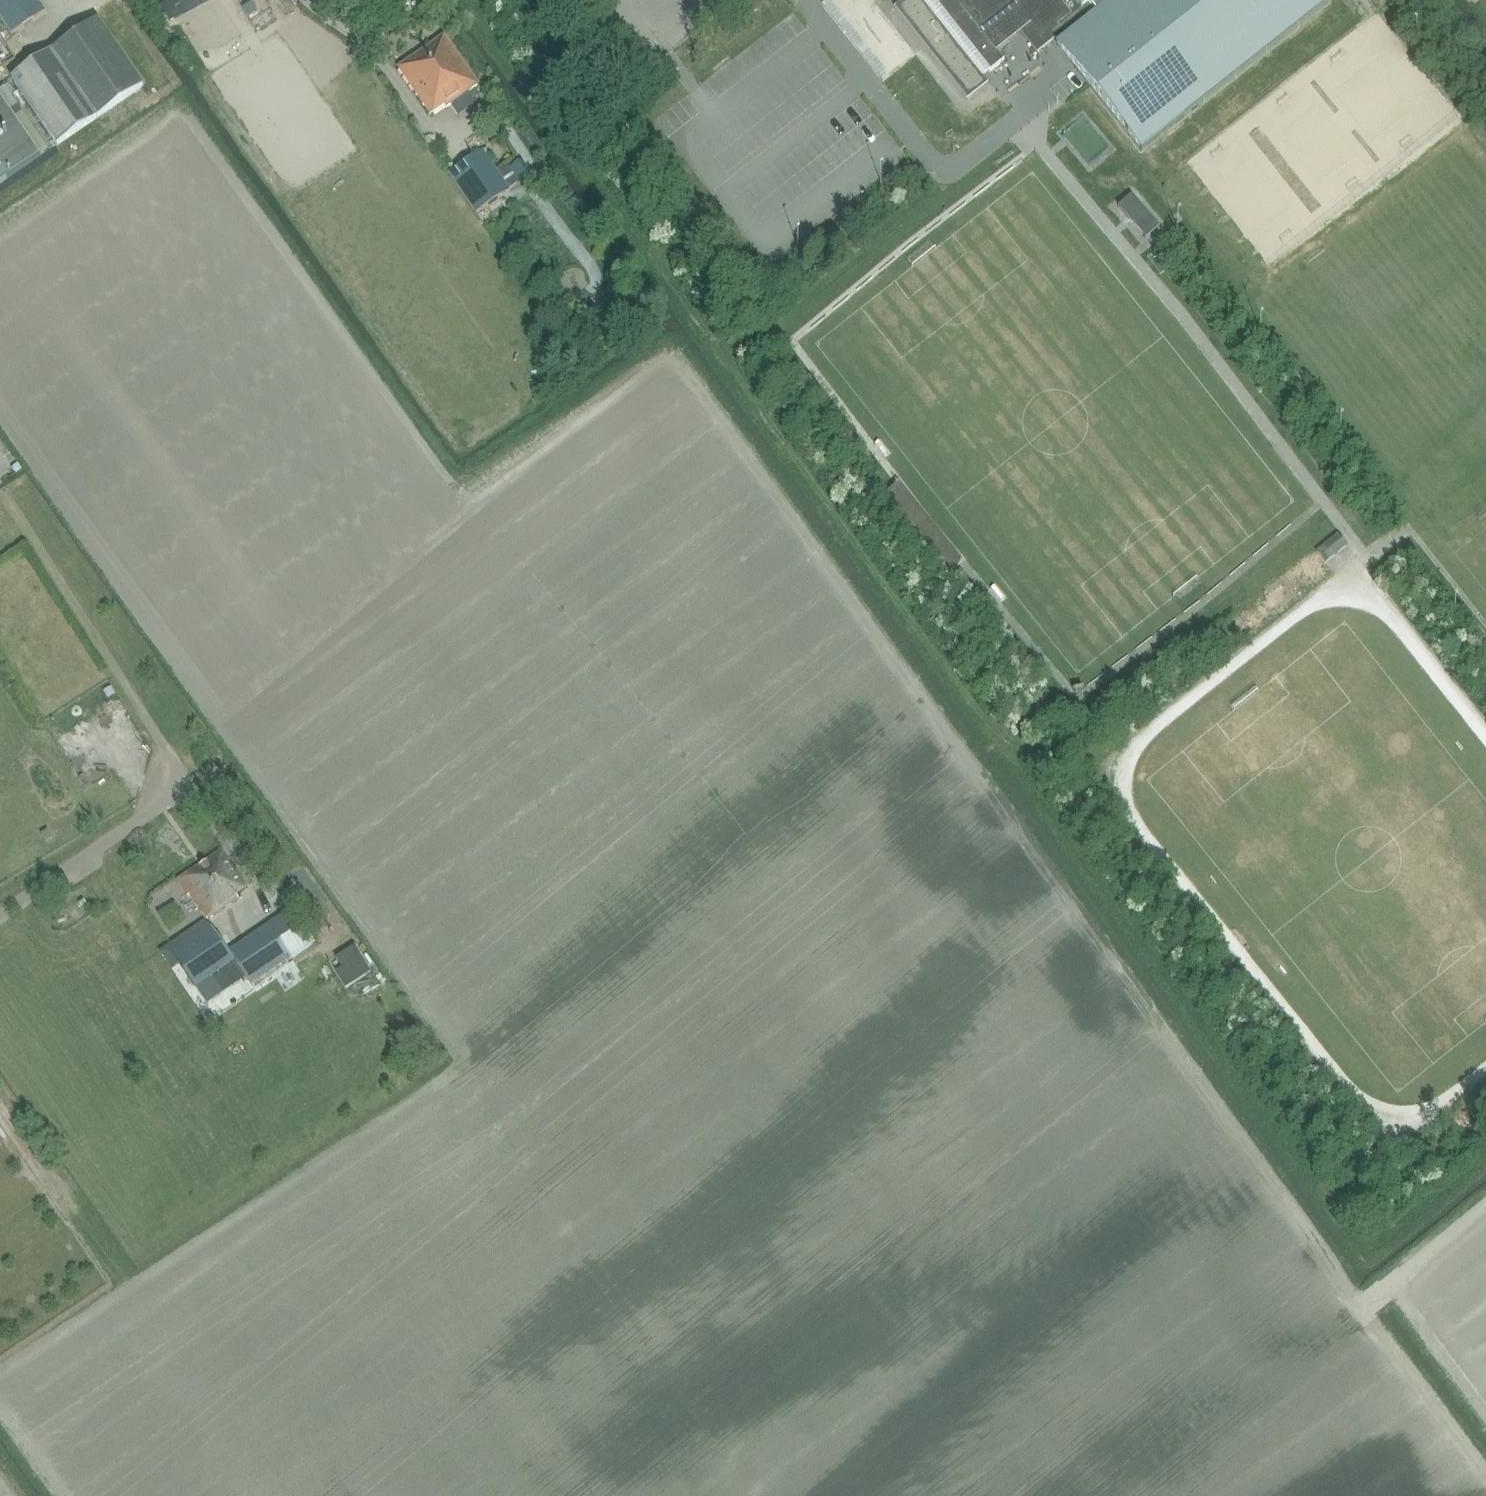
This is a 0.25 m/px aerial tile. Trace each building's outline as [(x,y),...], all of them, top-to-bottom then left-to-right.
[(45,13),(36,0),(0,0),(0,18),(12,35),(45,13)] [(937,2),(935,0),(905,0),(895,8),(968,101),(989,84),(983,77),(1004,60),(996,49),(1019,31),(1030,23),(1043,39),(1093,0),(939,0),(937,2)] [(1019,31),(1037,54),(1055,40),(1059,43),(1056,45),(1074,68),(1087,84),(1092,91),(1141,152),(1329,3),(1327,0),(1093,0),(1043,39),(1030,23),(1019,31)] [(13,79),(58,146),(144,86),(99,20),(13,79)] [(443,36),(399,67),(430,112),(443,103),(444,105),(449,103),(467,90),(476,84),(443,36)] [(40,157),(0,99),(0,185),(40,157)] [(475,212),(509,190),(482,150),(449,172),(475,212)] [(522,162),(510,170),(519,184),(532,176),(522,162)] [(1132,196),(1119,208),(1134,226),(1148,215),(1132,196)] [(1316,552),(1325,564),(1348,547),(1338,535),(1316,552)] [(250,892),(236,872),(222,851),(180,879),(208,920),(250,892)] [(212,927),(173,954),(195,987),(235,961),(252,985),(292,958),(315,945),(291,910),(229,952),(212,927)] [(342,991),(368,972),(350,949),(325,968),(342,991)]
